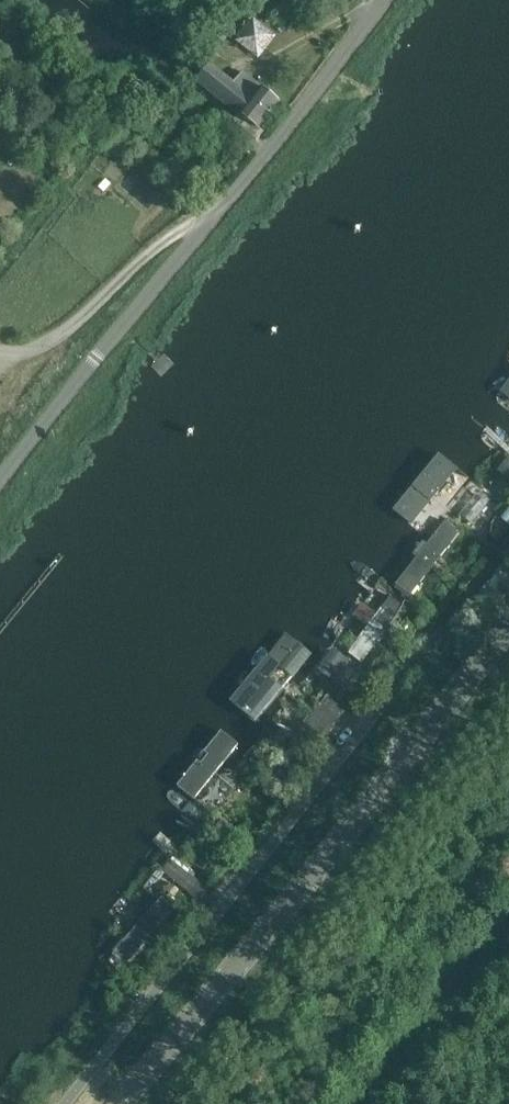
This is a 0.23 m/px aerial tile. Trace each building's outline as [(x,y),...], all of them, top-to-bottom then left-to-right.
[(237,38),(260,56),(278,33),(254,15),(237,38)] [(235,83),(211,64),(197,82),(247,121),(241,128),(257,141),(263,133),(257,129),(279,101),(243,72),(235,83)] [(498,391),(508,400),(508,377),(498,391)] [(446,518),(395,584),(411,596),(462,531),(446,518)] [(390,594),(347,652),(361,663),(404,605),(390,594)] [(285,629),(227,700),(256,726),(313,652),(285,629)] [(333,646),(316,667),(320,670),(333,681),(350,660),(337,649),(333,646)] [(327,731),(348,706),(330,692),(310,718),(327,731)] [(239,743),(221,728),(175,785),(194,801),(239,743)] [(141,814),(39,935),(104,990),(202,868),(141,814)]
